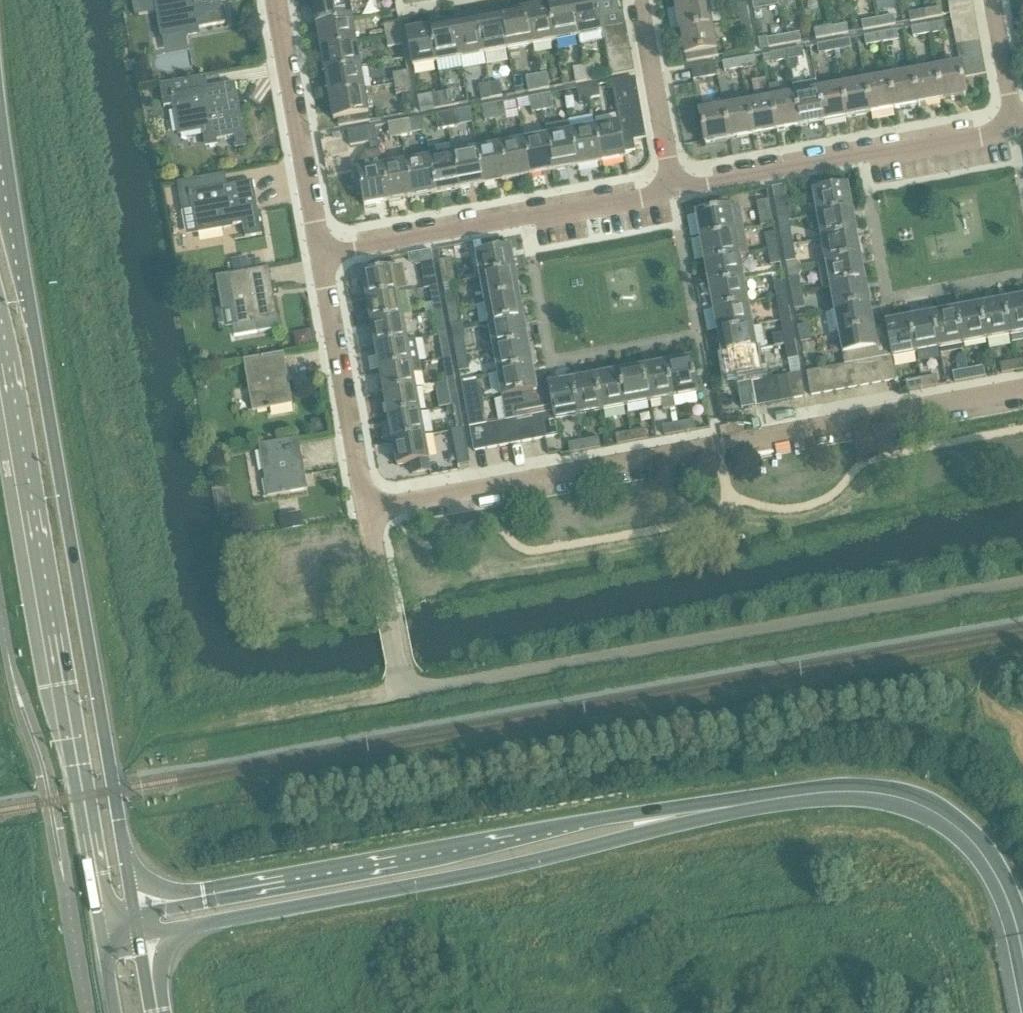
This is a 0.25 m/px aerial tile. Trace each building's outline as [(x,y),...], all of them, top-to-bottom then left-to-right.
[(134,16),(155,13),(158,12),(162,35),(186,31),(187,35),(198,33),(197,29),(224,24),(220,0),(131,0),(134,16)] [(316,26),(351,20),(348,0),(326,0),(312,2),(316,26)] [(572,2),(578,37),(579,44),(604,40),(602,30),(599,17),(618,14),(616,0),(606,0),(596,2),(595,0),(582,0),(572,2)] [(674,9),(707,3),(707,0),(672,0),(674,9)] [(970,0),(947,5),(949,14),(971,10),(970,0)] [(572,2),(548,6),(555,41),(578,37),(572,2)] [(674,9),(678,33),(712,27),(707,3),(674,9)] [(737,5),(740,22),(748,20),(746,4),(737,5)] [(548,6),(525,11),(531,45),(555,41),(548,6)] [(940,7),(924,10),(925,18),(942,15),(940,7)] [(925,18),(924,10),(908,12),(909,21),(925,18)] [(525,11),(501,15),(507,50),(531,45),(525,11)] [(618,14),(599,17),(602,30),(625,26),(623,13),(618,14)] [(501,15),(477,19),(483,54),(507,50),(501,15)] [(893,15),(877,18),(879,27),(895,24),(893,15)] [(950,21),(953,33),(975,29),(973,17),(950,21)] [(254,18),(243,20),(245,29),(255,27),(254,18)] [(879,27),(877,18),(861,21),(863,30),(879,27)] [(477,19),(453,24),(460,58),(483,54),(477,19)] [(316,26),(321,50),(355,44),(351,20),(316,26)] [(748,20),(740,22),(742,38),(751,36),(748,20)] [(943,23),(927,26),(928,34),(945,31),(943,23)] [(453,24),(430,28),(436,63),(460,58),(453,24)] [(846,24),(829,27),(831,36),(847,33),(846,24)] [(385,28),(387,38),(401,36),(399,25),(385,28)] [(625,26),(602,30),(604,40),(604,41),(627,37),(625,26)] [(928,34),(927,26),(911,29),(912,37),(928,34)] [(712,27),(678,33),(684,64),(717,58),(712,27)] [(831,36),(829,27),(813,30),(815,39),(831,36)] [(430,28),(405,33),(411,67),(436,63),(430,28)] [(953,33),(955,45),(977,41),(975,29),(953,33)] [(896,31),(880,34),(882,43),(898,40),(896,31)] [(799,33),(783,36),(784,45),(800,42),(799,33)] [(882,43),(880,34),(864,37),(866,46),(882,43)] [(401,36),(387,38),(389,49),(403,47),(401,36)] [(784,45),(783,36),(767,39),(768,48),(784,45)] [(627,37),(604,41),(606,53),(629,49),(627,37)] [(849,40),(833,43),(834,52),(850,49),(849,40)] [(955,45),(957,57),(980,53),(977,41),(955,45)] [(834,52),(833,43),(817,46),(818,55),(834,52)] [(321,50),(325,74),(360,68),(355,44),(321,50)] [(629,49),(606,53),(608,65),(631,60),(629,49)] [(802,49),(786,52),(787,61),(803,58),(802,49)] [(787,61),(786,52),(769,55),(771,64),(787,61)] [(958,63),(959,68),(982,64),(980,53),(957,57),(958,63)] [(755,57),(739,60),(740,69),(757,66),(755,57)] [(631,60),(608,65),(610,77),(634,73),(631,60)] [(740,69),(739,60),(723,63),(724,72),(740,69)] [(958,63),(935,68),(941,101),(964,97),(960,79),(961,79),(959,68),(958,63)] [(982,64),(959,68),(961,79),(984,75),(982,64)] [(714,65),(689,70),(691,80),(716,76),(714,65)] [(594,66),(584,68),(586,82),(597,80),(594,66)] [(325,74),(329,97),(364,91),(360,68),(325,74)] [(586,82),(584,68),(573,70),(576,84),(586,82)] [(935,68),(911,72),(917,105),(941,101),(935,68)] [(393,75),(395,86),(409,83),(407,72),(393,75)] [(911,72),(888,77),(893,110),(917,105),(911,72)] [(547,75),(537,77),(539,91),(550,89),(547,75)] [(163,108),(175,106),(180,134),(206,129),(207,135),(215,133),(216,141),(234,138),(235,146),(233,146),(234,150),(246,148),(235,84),(203,89),(201,77),(159,85),(163,108)] [(539,91),(537,77),(526,79),(528,93),(539,91)] [(888,77),(864,81),(870,114),(893,110),(888,77)] [(635,79),(611,83),(618,123),(624,154),(635,152),(633,141),(645,139),(635,79)] [(864,81),(840,86),(846,119),(870,114),(864,81)] [(792,87),(794,95),(800,128),(823,123),(817,90),(816,82),(792,87)] [(409,83),(395,86),(397,96),(410,94),(409,83)] [(499,84),(489,86),(491,100),(502,98),(499,84)] [(491,100),(489,86),(478,88),(481,102),(491,100)] [(588,89),(589,99),(600,97),(598,86),(587,88),(588,89)] [(768,88),(770,99),(776,132),(800,128),(794,95),(781,97),(779,86),(768,88)] [(840,86),(817,90),(823,123),(846,119),(840,86)] [(467,101),(465,88),(456,90),(459,102),(467,101)] [(589,99),(588,89),(577,91),(579,104),(590,102),(589,99)] [(364,91),(329,97),(333,122),(337,121),(338,128),(369,122),(368,116),(364,91)] [(451,93),(442,95),(444,108),(455,106),(452,93),(451,93)] [(551,94),(540,96),(543,111),(553,109),(551,94)] [(444,108),(442,95),(431,96),(434,110),(444,108)] [(532,113),(543,111),(540,96),(529,98),(532,113)] [(770,99),(747,104),(753,137),(776,132),(770,99)] [(492,105),(495,120),(506,118),(503,103),(492,105)] [(747,104),(723,108),(729,141),(753,137),(747,104)] [(482,107),(484,122),(495,120),(492,105),(482,107)] [(729,141),(723,108),(698,113),(705,146),(729,141)] [(445,114),(448,129),(458,127),(456,112),(445,114)] [(435,116),(437,131),(448,129),(445,114),(435,116)] [(411,135),(408,121),(398,123),(400,137),(411,135)] [(398,123),(387,125),(390,139),(400,137),(398,123)] [(570,123),(546,127),(547,136),(554,172),(578,168),(572,131),(570,123)] [(618,123),(594,127),(601,163),(625,159),(624,154),(618,123)] [(375,127),(347,132),(349,147),(369,143),(371,154),(380,152),(375,127)] [(594,127),(572,131),(578,168),(601,163),(594,127)] [(547,136),(523,140),(530,177),(554,172),(547,136)] [(523,140),(499,145),(506,181),(530,177),(523,140)] [(499,145),(476,149),(483,185),(506,181),(499,145)] [(476,149),(452,153),(459,190),(483,185),(476,149)] [(365,155),(357,167),(357,171),(364,207),(388,203),(382,166),(380,152),(371,154),(365,155)] [(452,153),(429,158),(436,194),(459,190),(452,153)] [(429,158),(405,162),(412,198),(436,194),(429,158)] [(405,162),(382,166),(388,203),(412,198),(405,162)] [(197,234),(242,226),(245,240),(261,237),(258,223),(251,182),(219,188),(217,178),(204,180),(176,185),(179,202),(181,214),(193,212),(197,234)] [(812,194),(816,217),(851,211),(847,188),(812,194)] [(786,199),(774,201),(778,224),(790,221),(786,199)] [(757,204),(761,227),(772,225),(768,202),(757,204)] [(698,239),(743,230),(738,207),(694,215),(698,239)] [(816,217),(820,241),(855,234),(851,211),(816,217)] [(747,254),(743,230),(698,239),(702,262),(738,256),(747,254)] [(779,232),(782,248),(793,246),(790,230),(779,232)] [(763,235),(766,251),(776,249),(774,233),(763,235)] [(820,241),(825,264),(860,258),(855,234),(820,241)] [(793,246),(782,248),(785,263),(796,261),(793,246)] [(776,249),(766,251),(769,266),(779,264),(776,249)] [(430,251),(408,255),(410,262),(416,266),(432,263),(430,251)] [(510,251),(476,257),(480,279),(514,273),(510,251)] [(702,262),(707,286),(743,279),(738,256),(702,262)] [(246,258),(231,260),(234,274),(260,269),(258,260),(247,262),(246,258)] [(821,289),(829,288),(864,281),(860,258),(825,264),(817,266),(821,289)] [(439,261),(443,286),(454,284),(450,259),(439,261)] [(429,291),(437,289),(432,264),(420,266),(425,291),(429,291)] [(393,272),(361,278),(365,302),(407,294),(408,294),(403,270),(393,272)] [(266,271),(214,281),(221,316),(227,315),(232,341),(277,332),(266,271)] [(514,273),(480,279),(484,304),(519,298),(514,273)] [(788,279),(791,295),(801,293),(798,277),(788,279)] [(707,286),(711,310),(747,303),(743,279),(707,286)] [(772,282),(775,298),(785,296),(782,280),(772,282)] [(829,288),(833,312),(868,305),(864,281),(829,288)] [(445,294),(448,310),(457,308),(455,293),(445,294)] [(801,293),(791,295),(794,311),(804,309),(801,293)] [(407,294),(365,302),(369,325),(401,320),(412,318),(408,294),(407,294)] [(785,296),(775,298),(778,314),(788,312),(785,296)] [(519,298),(484,304),(488,327),(523,321),(519,298)] [(1009,337),(1022,335),(1022,340),(1022,298),(1003,302),(1009,337)] [(440,302),(432,303),(434,313),(442,312),(440,302)] [(979,306),(986,341),(1009,337),(1003,302),(979,306)] [(711,310),(715,333),(752,327),(747,303),(711,310)] [(833,312),(843,366),(854,364),(854,365),(858,388),(894,382),(890,359),(885,327),(873,329),(868,305),(833,312)] [(956,311),(963,346),(986,341),(979,306),(956,311)] [(457,308),(448,310),(450,326),(460,324),(457,308)] [(932,315),(939,350),(963,346),(956,311),(932,315)] [(442,312),(434,313),(438,337),(446,335),(442,312)] [(908,319),(915,354),(939,350),(932,315),(908,319)] [(885,327),(890,359),(915,354),(908,319),(884,324),(885,327)] [(401,320),(369,325),(374,349),(405,343),(401,320)] [(523,321),(488,327),(492,351),(527,345),(523,321)] [(807,326),(797,328),(800,343),(810,342),(807,326)] [(715,333),(720,357),(756,350),(752,327),(715,333)] [(781,330),(783,346),(794,344),(791,328),(781,330)] [(294,335),(297,350),(312,347),(309,332),(294,335)] [(446,335),(438,337),(442,360),(450,358),(446,335)] [(453,341),(456,357),(466,355),(463,340),(453,341)] [(405,343),(374,349),(378,372),(418,365),(413,342),(406,344),(405,343)] [(794,344),(783,346),(786,361),(797,359),(794,344)] [(527,345),(492,351),(497,375),(531,368),(531,366),(534,366),(532,354),(529,355),(527,345)] [(756,350),(720,357),(724,382),(734,380),(739,409),(755,406),(751,384),(762,382),(756,350)] [(466,355),(456,357),(459,373),(469,371),(466,355)] [(290,407),(282,356),(243,363),(252,414),(290,407)] [(450,358),(442,360),(447,384),(455,382),(450,358)] [(690,361),(667,365),(673,401),(696,396),(690,361)] [(1014,362),(1016,372),(1022,370),(1022,361),(1014,362)] [(1016,372),(1014,362),(999,365),(1000,374),(1016,372)] [(843,366),(829,369),(833,393),(858,388),(854,365),(854,364),(843,366)] [(418,365),(378,372),(382,396),(414,390),(412,376),(419,375),(418,366),(418,365)] [(667,365),(643,369),(650,405),(661,403),(663,413),(675,411),(673,401),(667,365)] [(531,368),(497,375),(501,399),(505,421),(516,419),(528,417),(540,415),(552,413),(548,391),(536,393),(531,368)] [(982,368),(968,371),(969,380),(984,377),(982,368)] [(643,369),(620,374),(626,410),(650,405),(643,369)] [(829,369),(817,371),(822,395),(833,393),(829,369)] [(822,395),(817,371),(805,373),(810,397),(822,395)] [(969,380),(968,371),(952,374),(954,383),(969,380)] [(620,374),(596,378),(602,414),(626,410),(620,374)] [(798,375),(787,377),(791,400),(802,398),(798,375)] [(787,377),(775,380),(779,402),(791,400),(787,377)] [(934,377),(920,380),(922,389),(936,387),(934,377)] [(596,378),(572,383),(579,419),(602,414),(596,378)] [(775,380),(763,382),(767,404),(779,402),(775,380)] [(922,389),(920,380),(904,382),(906,392),(922,389)] [(447,384),(435,386),(439,409),(451,407),(459,405),(455,382),(447,384)] [(763,382),(762,382),(751,384),(755,406),(767,404),(763,382)] [(552,413),(540,415),(544,439),(556,436),(554,423),(579,419),(572,383),(547,388),(548,391),(552,413)] [(477,384),(462,387),(469,428),(481,426),(485,425),(477,384)] [(414,390),(382,396),(387,420),(418,413),(414,390)] [(418,413),(387,420),(391,443),(423,437),(418,413)] [(540,415),(528,417),(533,441),(544,439),(540,415)] [(528,417),(516,419),(521,443),(533,441),(528,417)] [(461,419),(453,420),(455,430),(463,429),(461,419)] [(505,421),(505,422),(509,445),(521,443),(516,419),(505,421)] [(323,420),(310,422),(313,436),(325,433),(323,420)] [(692,421),(677,424),(679,434),(694,431),(692,421)] [(505,422),(493,424),(497,447),(509,445),(505,422)] [(485,425),(481,426),(485,450),(497,447),(493,424),(485,425)] [(677,424),(662,427),(664,436),(679,434),(677,424)] [(481,426),(469,428),(474,452),(485,450),(481,426)] [(455,430),(451,431),(451,432),(457,467),(470,464),(463,429),(455,430)] [(645,430),(630,433),(632,442),(647,440),(645,430)] [(630,433),(615,436),(617,445),(632,442),(630,433)] [(423,437),(391,443),(395,468),(410,465),(412,476),(429,473),(423,437)] [(598,439),(583,442),(585,451),(600,448),(598,439)] [(258,448),(267,501),(307,494),(298,441),(258,448)] [(583,442),(568,445),(570,454),(585,451),(583,442)] [(280,518),(283,531),(304,527),(302,514),(280,518)]
